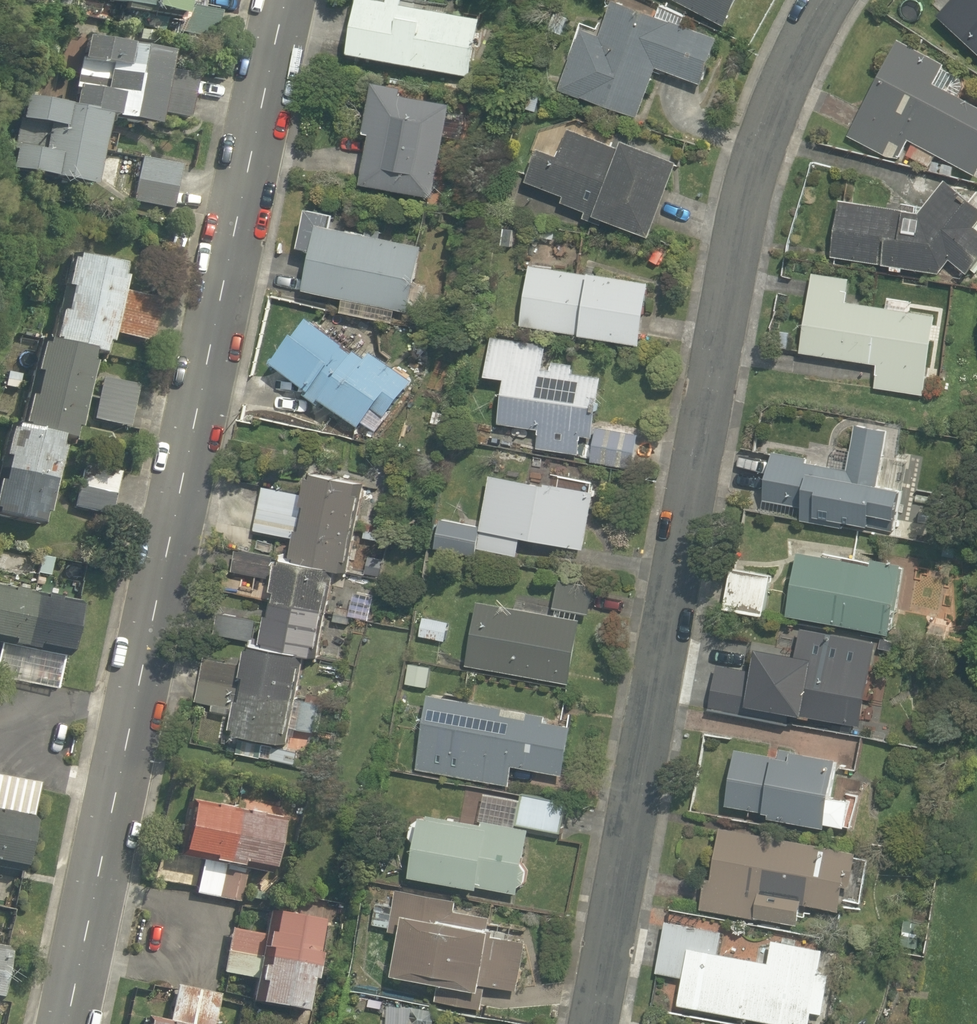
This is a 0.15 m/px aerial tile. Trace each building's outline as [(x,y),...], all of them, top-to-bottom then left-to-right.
[(192,22),(197,0),(91,0),(192,22)] [(465,72),(475,6),(437,0),(336,0),(328,50),(465,72)] [(721,26),(735,0),(672,0),(721,26)] [(930,12),(976,57),(976,0),(942,0),(930,12)] [(710,39),(606,2),(594,36),(577,30),(555,90),(634,118),(652,68),(694,83),(710,39)] [(113,118),(169,128),(172,113),(192,117),(198,83),(179,79),(183,57),(89,40),(84,71),(74,69),(70,91),(80,93),(77,112),(22,102),(17,129),(2,127),(0,140),(0,150),(10,152),(6,172),(101,189),(113,118)] [(897,134),(970,172),(976,157),(976,108),(924,81),(933,63),(890,41),(844,132),(887,154),(897,134)] [(343,128),(358,131),(350,182),(425,194),(440,101),(403,95),(405,82),(352,73),(343,128)] [(531,146),(520,177),(559,192),(556,201),(637,234),(666,160),(612,139),(609,146),(562,128),(552,154),(531,146)] [(174,213),(182,167),(140,160),(132,205),(174,213)] [(826,254),(934,271),(940,257),(958,270),(976,245),(976,194),(969,205),(935,180),(910,213),(832,200),(826,254)] [(309,222),(296,287),(404,308),(417,243),(309,222)] [(75,438),(89,441),(110,359),(118,361),(124,337),(156,345),(167,303),(131,295),(137,271),(75,255),(52,346),(34,342),(26,376),(41,379),(35,402),(21,399),(15,423),(75,438)] [(639,278),(521,260),(511,324),(630,342),(639,278)] [(796,353),(873,362),(870,388),(920,394),(929,314),(842,304),(846,274),(805,270),(796,353)] [(306,297),(260,350),(345,424),(361,406),(374,417),(404,382),(306,297)] [(540,345),(486,337),(480,376),(494,378),(488,421),(533,428),(530,449),(571,455),(574,433),(587,435),(596,375),(537,366),(540,345)] [(142,391),(110,382),(99,423),(131,431),(142,391)] [(15,423),(9,421),(0,456),(0,518),(52,530),(74,441),(75,438),(15,423)] [(764,457),(754,501),(797,510),(795,517),(860,532),(863,515),(884,519),(890,491),(876,488),(888,431),(855,424),(843,475),(764,457)] [(634,431),(591,426),(587,459),(630,464),(634,431)] [(283,560),(331,570),(343,572),(362,482),(297,467),(292,491),(258,483),(249,528),(288,536),(283,560)] [(588,488),(482,473),(472,549),(511,555),(514,536),(580,546),(588,488)] [(473,524),(431,515),(428,533),(470,541),(473,524)] [(891,566),(792,550),(782,616),(881,631),(891,566)] [(331,570),(283,560),(261,555),(248,617),(217,611),(213,632),(238,638),(232,663),(202,656),(193,701),(225,708),(221,730),(283,743),(301,657),(312,659),(331,570)] [(766,574),(722,567),(717,604),(761,611),(766,574)] [(552,577),(549,602),(586,607),(589,582),(552,577)] [(356,630),(363,589),(335,585),(328,626),(356,630)] [(0,591),(0,642),(85,656),(93,606),(0,591)] [(577,618),(469,594),(454,662),(562,685),(577,618)] [(447,619),(414,613),(410,635),(443,641),(447,619)] [(870,665),(739,643),(728,705),(860,727),(870,665)] [(325,679),(303,675),(296,704),(318,709),(325,679)] [(404,768),(507,788),(511,767),(561,777),(573,718),(420,687),(404,768)] [(321,764),(328,722),(294,717),(287,759),(321,764)] [(719,806),(816,820),(837,823),(840,797),(820,794),(825,756),(727,743),(719,806)] [(518,792),(514,822),(557,828),(561,798),(518,792)] [(265,817),(169,797),(158,845),(195,853),(194,859),(224,865),(225,858),(255,865),(265,817)] [(408,810),(400,878),(510,891),(518,824),(514,823),(408,810)] [(0,815),(0,869),(32,877),(44,825),(0,815)] [(846,848),(714,826),(700,909),(791,923),(795,899),(831,905),(835,882),(840,883),(846,848)] [(237,875),(190,864),(183,893),(230,904),(237,875)] [(0,883),(0,912),(12,914),(17,886),(0,883)] [(488,932),(489,920),(450,915),(452,895),(394,888),(383,976),(517,993),(524,937),(488,932)] [(256,906),(252,930),(225,925),(218,972),(245,976),(241,999),(306,1009),(321,917),(256,906)] [(659,920),(649,972),(677,977),(672,1004),(770,1023),(804,1023),(819,949),(762,937),(757,960),(713,951),(717,931),(659,920)] [(0,953),(0,998),(6,1000),(16,956),(0,953)] [(213,992),(166,981),(157,1021),(128,1015),(126,1023),(206,1023),(213,992)]
